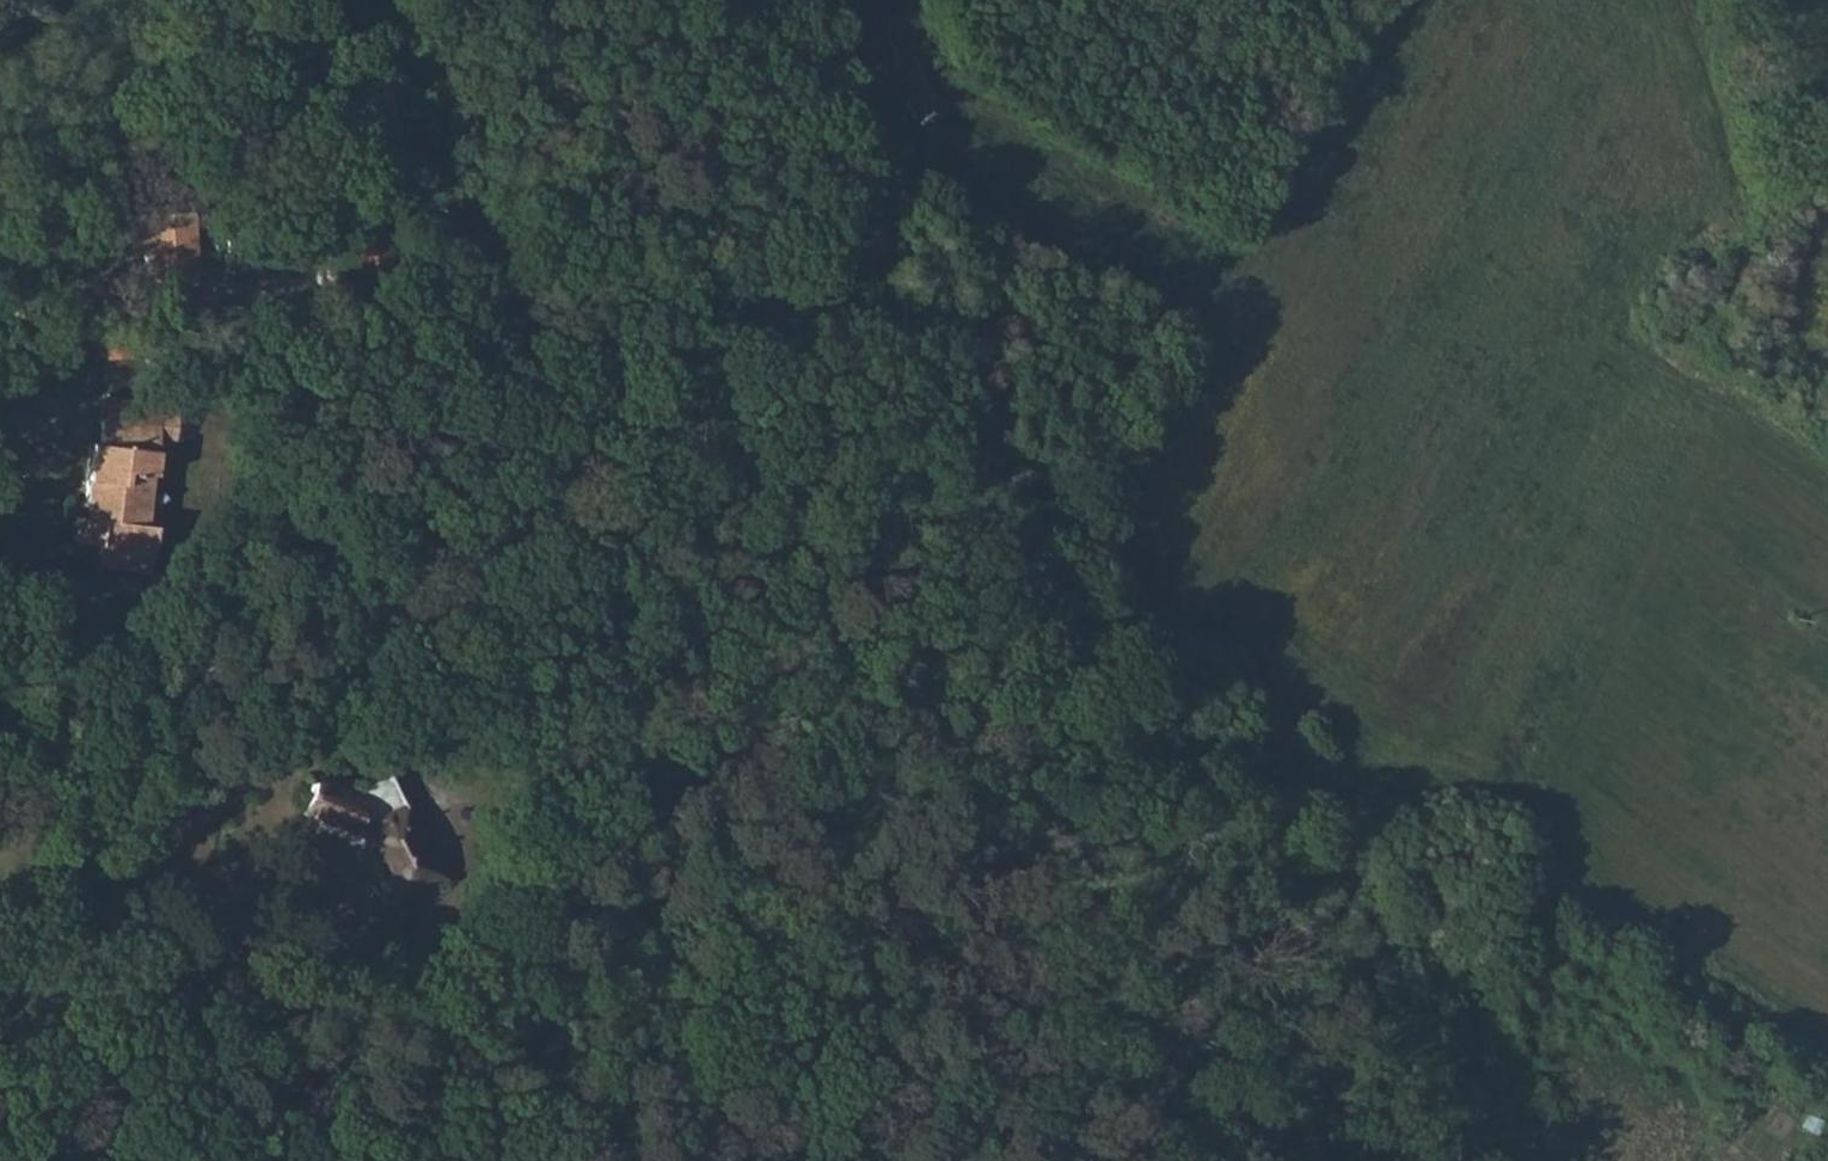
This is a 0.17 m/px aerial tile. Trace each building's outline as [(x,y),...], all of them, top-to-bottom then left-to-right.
[(244,216),(244,210),(208,213),(209,244),(211,262),(247,260),(244,216)] [(208,213),(189,213),(190,245),(209,244),(208,213)] [(259,216),(244,216),(247,260),(262,259),(259,216)] [(133,230),(144,266),(179,256),(168,220),(133,230)] [(409,272),(403,231),(370,235),(376,276),(409,272)] [(125,398),(121,425),(198,431),(201,407),(125,398)] [(198,431),(121,425),(120,451),(111,450),(103,524),(93,524),(89,550),(118,553),(118,559),(151,562),(151,554),(174,556),(176,532),(167,532),(172,484),(175,484),(179,454),(195,456),(198,431)] [(151,562),(118,559),(118,574),(172,577),(174,556),(151,554),(151,562)] [(442,876),(388,774),(345,797),(308,786),(297,822),(369,843),(398,899),(442,876)]
